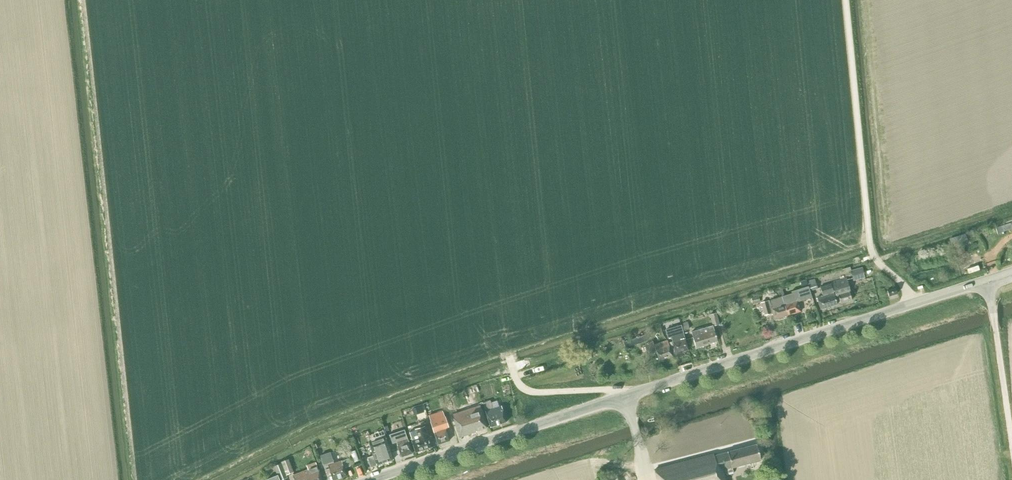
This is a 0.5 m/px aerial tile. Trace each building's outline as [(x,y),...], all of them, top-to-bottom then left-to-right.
[(995,228),(997,234),(1011,229),(1011,222),(995,228)] [(865,278),(862,267),(850,271),(853,281),(865,278)] [(818,289),(814,279),(806,281),(810,291),(818,289)] [(840,303),(851,300),(849,291),(848,291),(847,288),(848,288),(845,279),(832,282),(836,296),(838,296),(840,303)] [(820,309),(837,304),(830,284),(820,287),(822,296),(817,297),(820,309)] [(781,297),(782,298),(784,305),(787,316),(800,312),(797,302),(810,298),(806,287),(791,292),(791,293),(781,297)] [(781,297),(761,303),(764,315),(772,313),(774,320),(787,316),(784,305),(782,298),(781,297)] [(719,324),(716,312),(709,314),(713,326),(719,324)] [(681,326),(682,331),(690,329),(687,322),(682,323),(682,325),(681,326)] [(667,343),(671,354),(675,353),(676,353),(688,350),(682,331),(681,326),(680,325),(665,330),(668,338),(671,337),(672,341),(667,343)] [(696,347),(717,341),(714,331),(712,325),(691,332),(696,347)] [(645,335),(629,341),(631,346),(647,340),(645,335)] [(667,343),(667,340),(653,345),(652,341),(645,344),(648,355),(656,352),(659,361),(672,356),(671,354),(667,343)] [(482,403),(485,411),(486,415),(490,427),(506,422),(501,406),(493,408),(490,401),(482,403)] [(414,415),(424,412),(422,405),(412,409),(414,415)] [(476,431),(487,427),(480,405),(452,415),(459,437),(476,432),(476,431)] [(438,444),(449,440),(445,428),(448,427),(442,411),(428,416),(438,444)] [(415,430),(409,432),(412,441),(415,452),(431,447),(427,436),(424,427),(415,430)] [(404,430),(389,435),(392,444),(396,442),(401,457),(412,453),(407,439),(404,430)] [(376,465),(393,459),(385,436),(371,441),(368,434),(357,438),(359,445),(368,442),(373,455),(367,457),(370,467),(376,465)] [(760,460),(756,445),(713,457),(712,454),(654,469),(656,479),(725,479),(722,470),(752,462),(753,464),(757,463),(756,461),(760,460)] [(320,456),(322,463),(324,468),(325,470),(326,475),(328,479),(332,479),(333,479),(346,475),(344,469),(350,466),(347,459),(334,463),(330,453),(320,456)] [(281,462),(281,463),(286,475),(293,472),(288,459),(281,462)] [(287,478),(286,475),(281,463),(273,466),(277,475),(266,479),(282,479),(287,478)] [(292,475),(294,479),(322,479),(317,466),(308,469),(292,475)]
